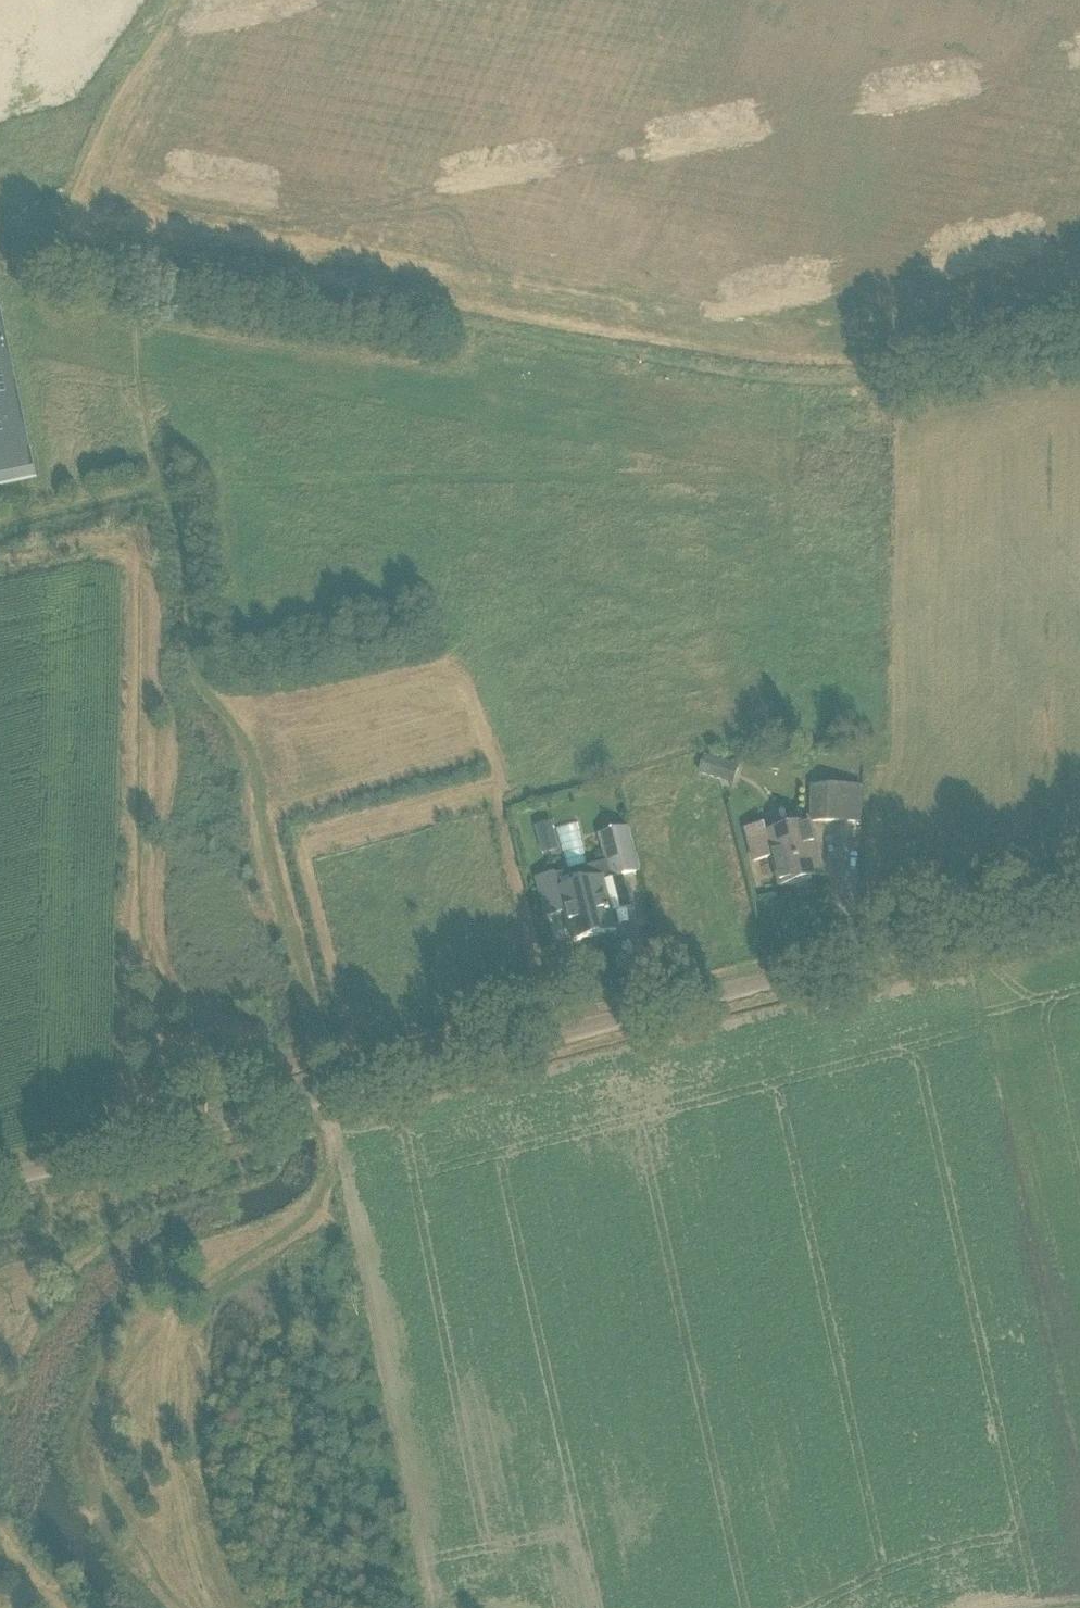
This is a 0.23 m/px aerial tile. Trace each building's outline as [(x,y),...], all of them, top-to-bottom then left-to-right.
[(37,476),(0,305),(0,484),(37,476)] [(733,782),(738,764),(705,754),(699,772),(733,782)] [(863,786),(861,786),(811,785),(810,822),(862,823),(863,786)] [(538,850),(552,847),(548,821),(534,824),(538,850)] [(762,827),(747,831),(754,861),(773,856),(781,886),(812,878),(806,857),(816,855),(809,825),(764,836),(762,827)] [(612,878),(637,872),(627,829),(601,836),(612,878)] [(601,879),(557,891),(553,876),(538,880),(547,916),(566,911),(573,941),(614,931),(601,879)]
